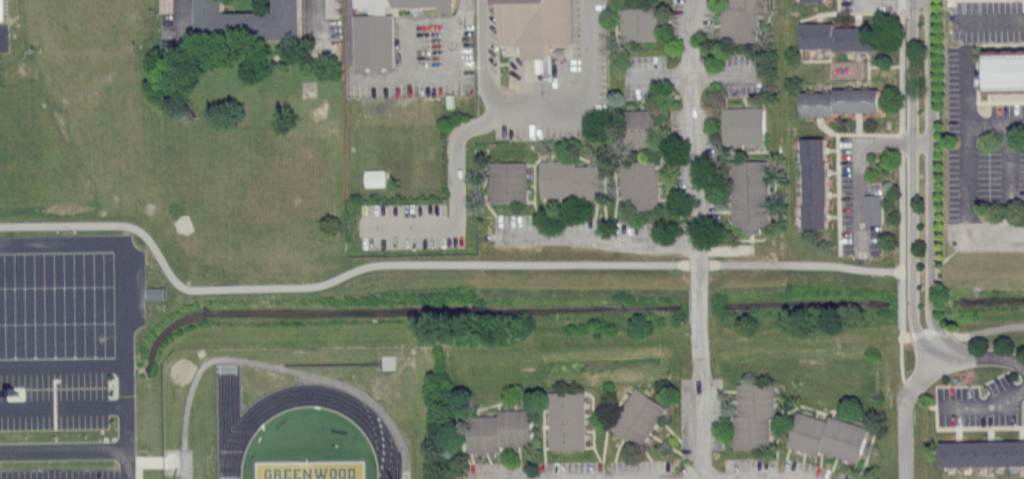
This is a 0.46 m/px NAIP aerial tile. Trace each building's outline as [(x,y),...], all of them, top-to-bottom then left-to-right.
[(10,21),(10,0),(0,0),(0,21),(10,21)] [(160,12),(174,12),(174,0),(160,0),(160,12)] [(198,41),(305,40),(304,0),(197,0),(198,41)] [(339,17),(339,0),(325,0),(325,17),(339,17)] [(354,68),(396,67),(395,7),(444,7),(446,12),(455,12),(455,0),(353,0),(354,68)] [(496,3),(496,0),(574,0),(574,43),(553,43),(553,60),(523,60),(523,44),(502,44),(502,3),(496,3)] [(721,39),(726,0),(768,0),(762,44),(721,39)] [(621,7),(622,41),(662,40),(662,7),(621,7)] [(804,22),(803,48),(835,48),(835,51),(883,51),(883,27),(838,26),(838,22),(804,22)] [(989,93),(1023,92),(1023,49),(988,50),(989,93)] [(803,91),(803,117),(818,117),(838,117),(838,110),(858,111),(881,111),(882,88),(835,88),(835,92),(803,91)] [(623,108),(624,147),(660,146),(659,107),(623,108)] [(725,107),(725,144),(766,144),(765,107),(725,107)] [(804,138),(828,138),(828,148),(828,171),(829,193),(829,215),(829,227),(805,228),(804,138)] [(618,163),(657,158),(663,209),(624,214),(618,163)] [(732,159),(768,159),(769,226),(761,224),(762,232),(745,232),(745,223),(733,224),(732,159)] [(490,161),(490,203),(530,203),(530,161),(490,161)] [(543,161),(543,197),(574,197),(575,201),(608,201),(608,168),(573,168),(573,162),(543,161)] [(369,187),(390,186),(390,170),(369,170),(369,187)] [(883,194),(866,195),(866,224),(884,224),(883,194)] [(167,287),(150,288),(150,299),(167,299),(167,287)] [(738,383),(775,382),(776,416),(771,416),(772,448),(735,449),(735,415),(739,415),(738,383)] [(608,427),(637,385),(670,407),(641,449),(608,427)] [(551,392),(588,391),(588,393),(588,414),(589,429),(589,445),(589,448),(552,449),(552,446),(551,393),(551,392)] [(467,414),(468,453),(503,452),(503,447),(534,446),(533,409),(500,410),(500,413),(467,414)] [(788,445),(799,410),(829,420),(831,414),(873,427),(861,465),(820,452),(819,455),(788,445)] [(943,466),(1023,465),(1023,439),(992,440),(959,440),(943,440),(943,466)]
